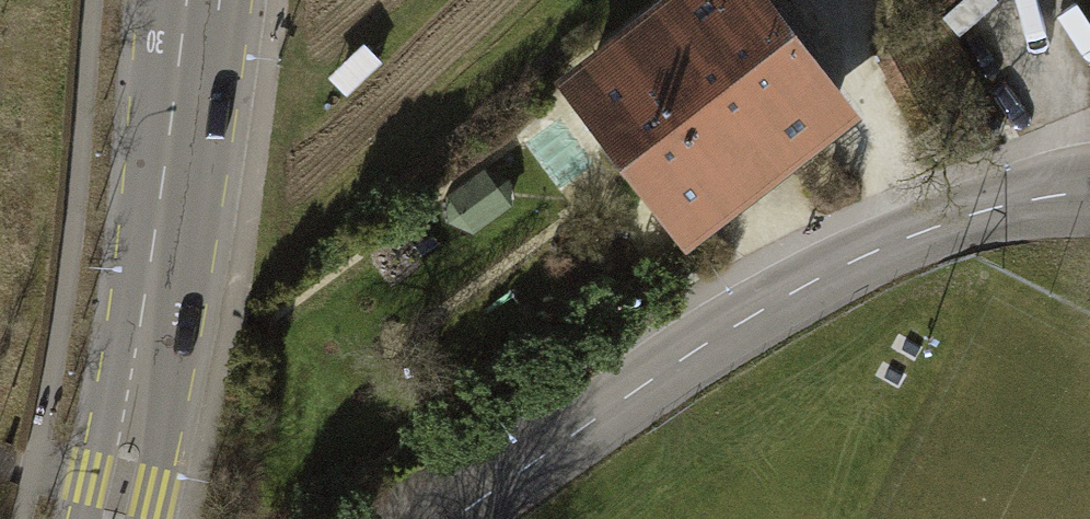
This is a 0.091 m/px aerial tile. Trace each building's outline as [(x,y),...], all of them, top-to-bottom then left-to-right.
[(679,16),(777,141),(832,98),(756,0),(700,0),(679,16)] [(908,29),(946,0),(885,0),(908,29)] [(1089,59),(1089,10),(1082,0),(1043,0),(1089,59)] [(727,180),(777,141),(679,16),(629,55),(727,180)] [(382,60),(364,42),(328,76),(346,95),(382,60)] [(676,220),(727,180),(629,55),(578,95),(676,220)]
